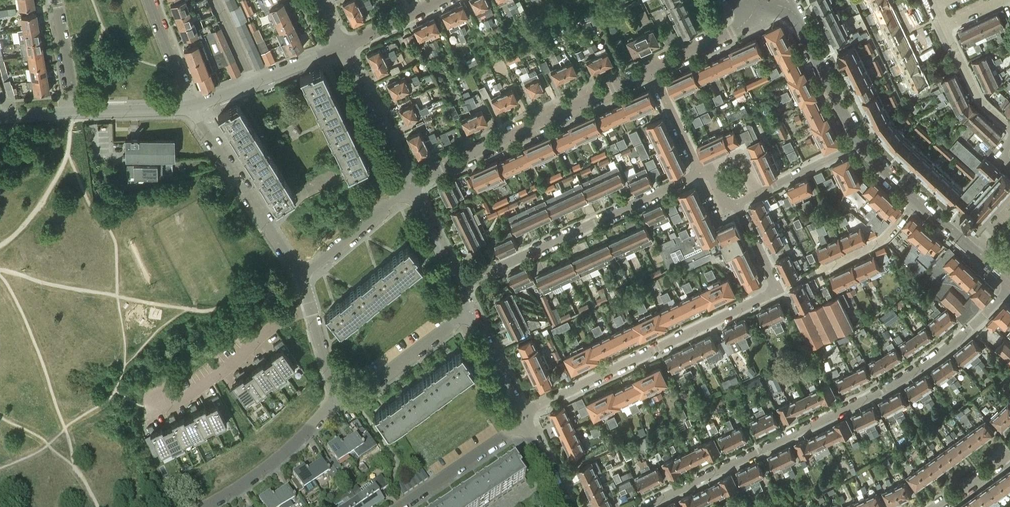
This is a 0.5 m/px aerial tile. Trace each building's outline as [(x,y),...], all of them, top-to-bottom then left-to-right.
[(34,0),(18,0),(20,8),(35,6),(34,0)] [(189,10),(187,4),(185,0),(174,0),(175,2),(171,4),(175,16),(189,10)] [(205,4),(209,3),(208,0),(200,0),(191,3),(193,9),(196,8),(197,7),(199,7),(205,4)] [(227,4),(230,10),(238,6),(236,0),(227,4)] [(243,4),(248,15),(252,13),(247,2),(246,0),(241,0),(243,4)] [(360,8),(357,0),(351,0),(343,4),(345,8),(344,10),(345,12),(347,13),(347,14),(360,8)] [(485,13),(479,0),(470,0),(478,16),(485,13)] [(485,13),(486,16),(493,13),(492,10),(487,0),(479,0),(485,13)] [(667,4),(670,10),(668,10),(671,15),(673,14),(675,20),(681,17),(681,16),(688,13),(682,0),(675,0),(667,4)] [(819,12),(832,5),(830,0),(814,0),(819,12)] [(278,1),(268,5),(269,9),(263,12),(266,19),(264,20),(266,24),(274,20),(288,13),(283,2),(279,4),(278,1)] [(890,7),(887,1),(873,8),(876,14),(875,14),(874,12),(869,14),(871,18),(890,9),(889,7),(890,7)] [(453,8),(452,9),(458,22),(468,17),(462,4),(457,6),(456,6),(454,7),(453,8)] [(240,5),(238,6),(230,10),(233,17),(244,12),(240,5)] [(819,12),(827,27),(834,24),(835,24),(840,22),(837,16),(840,15),(837,10),(835,11),(832,5),(819,12)] [(360,8),(347,14),(348,15),(347,16),(348,18),(350,19),(352,23),(365,17),(360,8)] [(447,11),(442,14),(448,27),(448,26),(451,32),(457,29),(461,35),(464,33),(463,33),(461,27),(458,22),(452,9),(451,9),(449,9),(447,10),(447,11)] [(594,9),(578,17),(584,30),(592,26),(589,21),(591,20),(593,25),(600,22),(594,9)] [(880,24),(894,17),(890,9),(871,18),(873,23),(878,21),(877,18),(878,18),(880,24)] [(194,22),(189,10),(175,16),(180,27),(194,22)] [(998,11),(988,16),(994,30),(995,29),(998,34),(1000,33),(1001,33),(1000,31),(1006,29),(998,11)] [(236,24),(245,21),(247,20),(244,12),(233,17),(236,24)] [(21,16),(24,29),(38,26),(36,13),(21,16)] [(274,20),(279,31),(294,24),(288,13),(274,20)] [(697,29),(688,13),(681,16),(681,17),(675,20),(673,21),(678,31),(677,31),(676,30),(672,32),(671,29),(661,34),(666,44),(697,29)] [(985,34),(994,30),(988,16),(979,21),(985,34)] [(898,25),(894,17),(880,24),(883,29),(882,30),(881,28),(876,30),(877,30),(879,34),(898,25)] [(423,23),(430,35),(440,30),(434,18),(429,20),(427,20),(425,21),(424,22),(423,23)] [(247,26),(245,21),(236,24),(239,30),(247,26)] [(248,23),(252,31),(256,29),(253,21),(248,23)] [(655,27),(657,31),(669,25),(668,21),(655,27)] [(840,22),(835,24),(834,24),(827,27),(835,44),(848,38),(845,31),(847,30),(843,21),(840,22)] [(979,21),(969,25),(975,39),(985,34),(979,21)] [(188,37),(190,40),(190,41),(197,39),(205,35),(211,32),(211,31),(208,25),(199,28),(201,33),(199,34),(194,22),(180,27),(184,39),(188,37)] [(430,35),(423,23),(422,23),(421,23),(419,24),(418,25),(413,28),(419,40),(430,35)] [(275,33),(280,44),(299,35),(294,24),(279,31),(275,33)] [(781,25),(766,32),(769,38),(766,40),(769,46),(787,37),(781,25)] [(907,44),(898,25),(879,34),(881,38),(881,39),(885,36),(884,34),(885,34),(892,49),(891,49),(890,47),(886,49),(888,53),(907,44)] [(974,44),(974,45),(977,44),(974,39),(975,39),(969,25),(959,30),(967,47),(974,44)] [(40,39),(38,26),(24,29),(18,30),(20,43),(26,42),(40,39)] [(241,35),(250,32),(247,26),(239,30),(241,35)] [(212,54),(229,47),(221,28),(211,31),(211,32),(205,35),(212,54)] [(259,28),(256,29),(252,31),(257,41),(257,42),(264,38),(259,28)] [(653,28),(639,35),(646,49),(658,43),(655,36),(656,35),(653,28)] [(252,37),(250,32),(241,35),(244,41),(252,37)] [(412,33),(408,35),(412,45),(416,43),(412,33)] [(189,62),(212,54),(205,35),(197,39),(190,41),(192,44),(184,47),(189,62)] [(304,46),(299,35),(280,44),(277,45),(279,49),(282,48),(285,54),(304,46)] [(407,47),(412,45),(408,35),(403,38),(407,47)] [(633,55),(646,49),(639,35),(625,42),(628,48),(630,47),(633,55)] [(246,47),(255,43),(252,37),(244,41),(246,47)] [(779,57),(792,51),(793,50),(787,37),(769,46),(772,52),(775,51),(779,57)] [(269,49),(264,38),(257,42),(262,53),(266,51),(269,49)] [(40,39),(26,42),(20,43),(22,55),(28,54),(42,52),(40,39)] [(763,54),(756,39),(743,45),(751,63),(758,60),(756,57),(763,54)] [(529,41),(518,47),(523,57),(534,51),(529,41)] [(257,48),(255,43),(246,47),(249,52),(257,48)] [(911,52),(907,44),(888,53),(889,58),(890,58),(894,56),(893,53),(894,53),(897,59),(911,52)] [(731,53),(737,66),(744,63),(745,66),(751,63),(743,45),(730,51),(731,53)] [(845,66),(861,58),(855,45),(837,54),(843,66),(845,66)] [(195,76),(197,75),(200,73),(200,74),(210,70),(225,64),(235,60),(229,47),(212,54),(189,62),(193,71),(195,76)] [(596,55),(602,68),(603,68),(605,68),(607,67),(608,66),(613,63),(605,47),(594,52),(596,56),(596,55)] [(260,54),(257,48),(249,52),(251,58),(260,54)] [(371,64),(372,65),(385,59),(380,48),(367,55),(369,60),(369,61),(370,63),(371,64)] [(515,48),(503,54),(508,63),(520,57),(515,48)] [(558,60),(556,54),(554,50),(550,52),(552,56),(555,62),(558,60)] [(578,60),(584,58),(581,51),(575,54),(578,60)] [(792,51),(779,57),(784,68),(797,61),(792,51)] [(30,67),(45,65),(42,52),(28,54),(30,67)] [(893,65),(895,69),(915,60),(911,52),(897,59),(900,64),(899,65),(898,63),(893,65)] [(727,70),(737,66),(731,53),(721,57),(727,70)] [(260,54),(251,58),(254,63),(262,59),(260,54)] [(972,62),(977,72),(990,65),(995,63),(994,60),(993,58),(991,58),(989,54),(972,62)] [(601,69),(602,68),(596,55),(596,56),(586,60),(592,73),(597,71),(599,71),(601,70),(601,69)] [(465,57),(460,60),(462,64),(466,62),(469,67),(478,62),(475,56),(466,60),(465,57)] [(727,70),(721,57),(712,61),(718,74),(727,70)] [(851,77),(867,70),(861,58),(845,66),(851,77)] [(265,65),(262,59),(254,63),(256,68),(265,65)] [(385,59),(372,65),(372,66),(372,68),(373,70),(374,70),(377,75),(390,69),(385,59)] [(231,77),(241,74),(235,60),(225,64),(231,77)] [(895,69),(897,73),(897,74),(902,71),(901,69),(902,69),(904,75),(919,68),(916,62),(915,60),(895,69)] [(571,61),(561,65),(567,79),(568,78),(569,79),(571,78),(572,76),(577,74),(571,61)] [(718,74),(712,61),(703,66),(709,79),(718,74)] [(784,68),(789,79),(803,72),(797,61),(784,68)] [(30,67),(32,80),(47,78),(45,65),(30,67)] [(566,79),(567,79),(561,65),(550,70),(556,83),(561,81),(563,82),(565,81),(566,79)] [(977,72),(981,81),(995,75),(990,65),(977,72)] [(694,70),(700,83),(709,79),(703,66),(694,70)] [(693,68),(680,75),(688,93),(695,90),(693,87),(700,84),(700,83),(694,70),(693,68)] [(922,74),(919,68),(904,75),(907,80),(906,81),(905,79),(900,81),(903,85),(922,76),(921,74),(922,74)] [(203,88),(209,86),(215,84),(210,70),(200,74),(200,73),(197,75),(201,84),(203,88)] [(312,72),(300,78),(300,79),(301,78),(303,84),(308,96),(309,96),(311,100),(332,90),(332,89),(331,90),(329,85),(330,85),(329,84),(327,79),(322,71),(323,70),(322,70),(313,74),(312,72)] [(851,77),(857,89),(872,82),(867,70),(851,77)] [(804,71),(803,72),(789,79),(792,85),(790,87),(792,93),(810,84),(804,71)] [(995,75),(981,81),(986,91),(1003,82),(1001,78),(1003,77),(1002,76),(1000,72),(997,74),(995,75)] [(536,73),(529,76),(537,93),(544,90),(536,73)] [(946,89),(946,90),(960,84),(955,73),(937,82),(940,87),(934,90),(931,92),(932,95),(936,94),(940,91),(942,91),(946,89)] [(667,81),(674,96),(681,93),(682,95),(688,93),(680,75),(667,81)] [(407,83),(404,76),(387,84),(391,91),(407,83)] [(530,96),(537,93),(529,76),(522,79),(530,96)] [(903,85),(904,89),(905,89),(909,87),(908,85),(909,85),(912,91),(926,84),(922,76),(903,85)] [(47,78),(32,80),(26,81),(27,88),(34,87),(35,93),(49,90),(47,78)] [(407,83),(391,91),(394,98),(411,90),(410,89),(414,87),(411,81),(407,83)] [(878,94),(872,82),(857,89),(863,101),(878,94)] [(13,88),(12,84),(5,85),(8,95),(14,93),(13,88)] [(802,104),(815,97),(816,97),(810,84),(792,93),(796,99),(799,97),(802,104)] [(964,93),(960,84),(946,90),(951,100),(964,93)] [(484,85),(478,88),(483,98),(489,95),(484,85)] [(501,94),(508,106),(509,106),(510,106),(512,105),(513,104),(518,101),(512,89),(501,94)] [(650,107),(656,104),(649,89),(636,95),(645,113),(651,110),(650,107)] [(332,90),(311,100),(316,108),(315,109),(320,121),(321,120),(323,125),(344,114),(341,110),(342,110),(341,109),(332,90)] [(969,103),(964,93),(951,100),(957,113),(969,103)] [(1009,100),(1002,93),(999,96),(1004,100),(1000,105),(1009,114),(1009,100)] [(506,107),(508,106),(501,94),(491,99),(497,111),(502,109),(504,109),(506,108),(506,107)] [(884,105),(878,94),(863,101),(869,113),(884,105)] [(464,99),(466,104),(469,102),(474,100),(472,95),(464,99)] [(623,101),(624,103),(630,116),(637,113),(639,116),(645,113),(636,95),(623,101)] [(821,108),(815,97),(802,104),(807,114),(821,108)] [(399,110),(403,117),(420,108),(416,101),(399,110)] [(624,103),(615,108),(621,121),(631,117),(630,116),(624,103)] [(968,122),(977,111),(969,103),(957,113),(968,122)] [(454,104),(448,106),(453,119),(459,116),(454,104)] [(232,137),(251,125),(252,125),(251,124),(248,120),(248,119),(239,106),(240,106),(239,105),(230,111),(229,109),(218,116),(218,117),(219,116),(222,122),(221,122),(228,133),(229,133),(232,137)] [(890,117),(884,105),(869,113),(874,125),(890,117)] [(420,108),(403,117),(406,124),(423,115),(420,108)] [(606,112),(612,126),(621,121),(615,108),(606,112)] [(807,114),(812,125),(826,118),(821,108),(807,114)] [(471,114),(477,128),(478,127),(480,128),(482,127),(483,125),(488,123),(481,110),(471,114)] [(986,118),(977,111),(968,122),(976,129),(986,118)] [(597,116),(603,129),(603,130),(612,126),(606,112),(597,116)] [(344,114),(323,125),(328,133),(327,134),(333,146),(334,145),(336,149),(356,139),(354,135),(354,134),(353,134),(344,115),(344,114)] [(476,128),(477,128),(471,114),(461,119),(467,132),(472,130),(474,131),(476,130),(476,128)] [(603,129),(597,116),(596,115),(583,121),(591,138),(597,136),(596,133),(603,129)] [(890,117),(874,125),(884,136),(897,126),(890,117)] [(650,139),(668,131),(662,118),(647,125),(650,132),(648,133),(650,139)] [(827,118),(826,118),(812,125),(816,132),(813,133),(816,139),(833,130),(827,118)] [(994,126),(986,118),(976,129),(984,137),(994,126)] [(570,127),(571,129),(577,142),(584,138),(585,141),(591,138),(583,121),(570,127)] [(746,140),(753,155),(766,149),(761,139),(760,140),(753,124),(749,123),(746,125),(748,129),(746,140)] [(247,160),(266,148),(266,147),(265,148),(263,143),(263,142),(262,143),(251,125),(232,137),(237,145),(236,145),(243,156),(244,156),(247,160)] [(884,136),(893,148),(904,135),(897,126),(884,136)] [(1002,133),(994,126),(984,137),(992,144),(1002,133)] [(577,142),(571,129),(561,133),(568,147),(577,142)] [(733,130),(723,134),(730,148),(746,140),(748,129),(735,135),(733,130)] [(839,143),(833,130),(816,139),(819,145),(822,144),(825,150),(839,143)] [(412,147),(425,141),(420,131),(407,137),(412,147)] [(446,131),(438,135),(443,145),(451,141),(446,131)] [(656,144),(659,151),(674,143),(668,131),(650,139),(653,145),(656,144)] [(568,147),(561,133),(552,137),(558,150),(559,151),(568,147)] [(730,148),(723,134),(723,133),(717,136),(715,133),(709,137),(717,154),(730,148)] [(538,142),(547,159),(553,156),(552,154),(558,150),(552,137),(551,135),(538,142)] [(902,157),(914,144),(904,135),(893,148),(902,157)] [(705,160),(717,154),(709,137),(703,139),(704,142),(697,145),(705,160)] [(126,159),(142,158),(172,158),(175,158),(174,138),(125,139),(126,159)] [(356,139),(336,149),(340,158),(339,159),(345,170),(346,170),(347,174),(347,175),(367,166),(367,165),(368,164),(366,159),(366,158),(365,159),(356,140),(357,140),(356,139)] [(425,141),(412,147),(417,158),(430,152),(425,141)] [(526,149),(532,162),(533,163),(539,159),(541,162),(547,159),(538,142),(525,148),(526,149)] [(680,156),(674,143),(659,151),(662,157),(660,158),(663,164),(680,156)] [(912,165),(924,152),(914,144),(902,157),(912,165)] [(266,148),(247,160),(251,168),(251,169),(258,180),(258,179),(261,184),(280,172),(280,171),(281,171),(280,171),(277,167),(278,166),(277,166),(266,148)] [(752,155),(757,168),(775,159),(772,153),(770,154),(767,148),(766,149),(753,155),(752,155)] [(526,149),(517,154),(523,167),(532,162),(526,149)] [(924,152),(912,165),(922,174),(933,161),(924,152)] [(523,167),(517,154),(508,158),(514,171),(523,167)] [(668,169),(671,176),(686,169),(680,156),(663,164),(665,171),(668,169)] [(998,169),(985,157),(982,161),(978,165),(975,169),(980,174),(1003,196),(1009,188),(1009,179),(1002,172),(1001,172),(998,169)] [(499,163),(505,175),(514,171),(508,158),(499,163)] [(848,158),(834,165),(837,172),(833,173),(836,179),(854,171),(848,158)] [(778,165),(775,159),(757,168),(764,181),(779,174),(775,167),(778,165)] [(507,180),(505,175),(499,163),(498,161),(485,167),(492,182),(494,186),(507,180)] [(933,161),(922,174),(931,183),(943,170),(933,161)] [(173,175),(173,162),(142,164),(127,164),(127,176),(173,175)] [(609,170),(616,187),(626,183),(618,166),(609,170)] [(485,167),(472,173),(479,188),(492,182),(485,167)] [(636,172),(644,189),(654,184),(646,167),(636,172)] [(607,191),(616,187),(609,170),(600,175),(607,191)] [(931,183),(941,191),(953,178),(943,170),(931,183)] [(854,171),(836,179),(838,183),(839,186),(843,184),(846,191),(860,184),(854,171)] [(276,208),(292,198),(294,196),(294,195),(295,194),(292,190),(292,189),(280,172),(261,184),(266,191),(265,192),(272,203),(273,203),(275,206),(275,207),(276,208)] [(635,193),(644,189),(636,172),(627,176),(635,193)] [(1003,196),(980,174),(969,187),(992,208),(1003,196)] [(590,179),(598,195),(607,191),(600,175),(590,179)] [(443,195),(460,187),(455,178),(439,186),(443,195)] [(807,178),(797,183),(803,196),(813,191),(807,178)] [(941,191),(951,200),(956,195),(963,187),(953,178),(941,191)] [(581,183),(589,200),(598,195),(590,179),(581,183)] [(881,188),(874,182),(864,193),(870,199),(869,200),(870,201),(881,188)] [(580,204),(589,200),(581,183),(572,187),(580,204)] [(793,200),(803,196),(797,183),(787,188),(793,200)] [(465,196),(460,187),(443,195),(448,205),(465,196)] [(572,187),(563,192),(571,208),(580,204),(572,187)] [(680,202),(683,208),(701,200),(695,187),(680,194),(683,201),(680,202)] [(959,213),(966,219),(973,226),(975,223),(977,225),(992,208),(969,187),(959,198),(956,195),(951,200),(961,210),(959,213)] [(888,195),(881,188),(870,201),(874,205),(865,215),(868,217),(888,195)] [(562,212),(571,208),(563,192),(554,196),(562,212)] [(533,198),(531,194),(523,198),(524,202),(533,198)] [(893,219),(903,208),(888,195),(868,217),(870,219),(868,221),(869,221),(867,223),(868,224),(874,230),(876,232),(879,234),(889,223),(883,217),(886,213),(893,219)] [(545,200),(553,217),(562,212),(554,196),(545,200)] [(783,198),(785,202),(787,206),(793,204),(789,196),(783,198)] [(515,207),(520,204),(520,205),(524,203),(524,202),(523,198),(513,203),(515,207)] [(749,206),(755,217),(768,210),(763,199),(749,206)] [(544,221),(553,217),(545,200),(536,204),(544,221)] [(707,212),(701,200),(683,208),(686,214),(689,213),(692,219),(707,212)] [(662,202),(653,207),(660,223),(670,219),(662,202)] [(544,221),(536,204),(527,209),(535,225),(544,221)] [(457,222),(473,214),(469,205),(452,213),(457,222)] [(651,228),(660,223),(653,207),(643,211),(651,228)] [(518,213),(526,229),(535,225),(527,209),(518,213)] [(774,221),(768,210),(755,217),(760,228),(774,221)] [(692,227),(692,228),(695,233),(713,225),(707,212),(692,219),(695,226),(692,227)] [(526,229),(518,213),(508,217),(516,234),(526,229)] [(457,222),(461,231),(478,223),(473,214),(457,222)] [(913,217),(903,228),(909,234),(908,235),(909,236),(920,224),(913,217)] [(715,262),(731,255),(730,254),(744,248),(742,245),(745,244),(734,221),(718,228),(718,229),(715,231),(713,225),(695,233),(690,236),(682,239),(680,235),(676,236),(688,262),(692,261),(696,259),(699,257),(703,255),(705,254),(705,255),(707,254),(711,253),(713,257),(715,262)] [(760,228),(765,239),(779,232),(774,221),(760,228)] [(461,231),(465,240),(482,232),(478,223),(461,231)] [(916,243),(928,230),(920,224),(909,236),(916,242),(916,243)] [(636,229),(644,246),(653,242),(646,225),(636,229)] [(816,228),(820,236),(818,236),(823,245),(828,243),(824,234),(820,226),(816,228)] [(860,227),(849,233),(855,246),(866,241),(860,227)] [(635,250),(644,246),(636,229),(627,233),(635,250)] [(878,235),(876,232),(874,230),(865,235),(868,240),(878,235)] [(908,266),(935,237),(928,230),(916,243),(916,242),(914,245),(910,248),(900,259),(908,266)] [(492,240),(500,256),(509,252),(501,235),(500,231),(491,235),(493,239),(492,240)] [(501,235),(509,252),(519,248),(511,231),(501,235)] [(487,241),(482,232),(465,240),(470,249),(487,241)] [(785,243),(779,232),(765,239),(771,250),(785,243)] [(627,233),(618,238),(626,254),(635,250),(627,233)] [(845,251),(855,246),(849,233),(838,238),(845,251)] [(657,245),(669,269),(670,272),(684,265),(684,264),(688,262),(676,236),(673,238),(676,242),(670,245),(665,247),(663,242),(657,245)] [(935,237),(908,266),(919,276),(935,259),(931,256),(943,244),(935,237)] [(617,259),(626,254),(618,238),(609,242),(617,259)] [(838,238),(828,243),(834,257),(845,251),(838,238)] [(600,246),(608,263),(617,259),(609,242),(600,246)] [(817,248),(823,262),(834,257),(828,243),(823,245),(817,248)] [(931,256),(935,259),(946,247),(943,244),(931,256)] [(393,258),(389,261),(404,279),(420,265),(421,265),(415,257),(416,255),(408,245),(407,246),(408,246),(403,250),(402,249),(399,252),(399,253),(396,255),(392,258),(393,258)] [(600,246),(591,250),(599,267),(608,263),(600,246)] [(746,247),(744,248),(730,254),(731,255),(734,261),(731,263),(734,269),(752,260),(746,247)] [(965,290),(978,275),(949,249),(936,263),(937,264),(965,290)] [(591,250),(582,255),(590,271),(599,267),(591,250)] [(889,259),(886,252),(882,254),(878,256),(881,262),(889,259)] [(573,259),(581,276),(590,271),(582,255),(573,259)] [(775,261),(781,272),(799,263),(797,259),(792,261),(789,255),(775,261)] [(862,261),(869,274),(879,269),(873,256),(862,261)] [(564,263),(571,280),(581,276),(573,259),(564,263)] [(758,273),(752,260),(734,269),(737,275),(739,273),(743,280),(744,280),(757,274),(758,273)] [(383,297),(404,279),(389,261),(382,268),(381,267),(378,270),(375,273),(371,275),(372,276),(368,279),(383,297)] [(852,266),(858,279),(869,274),(862,261),(852,266)] [(562,284),(571,280),(564,263),(555,267),(562,284)] [(801,267),(799,263),(781,272),(786,283),(799,276),(796,270),(801,267)] [(994,290),(978,275),(965,290),(937,264),(921,282),(964,321),(973,312),(994,290)] [(518,270),(526,287),(535,282),(527,266),(518,270)] [(858,279),(852,266),(841,271),(847,284),(858,279)] [(555,267),(546,272),(553,288),(562,284),(555,267)] [(518,270),(508,274),(516,291),(526,287),(518,270)] [(837,290),(847,284),(841,271),(830,277),(837,290)] [(544,293),(553,288),(546,272),(536,276),(544,293)] [(748,289),(761,283),(757,274),(744,280),(748,289)] [(720,278),(714,281),(722,299),(735,293),(728,278),(721,281),(720,278)] [(350,294),(347,297),(362,314),(383,297),(368,279),(361,285),(360,285),(357,288),(354,291),(353,290),(350,293),(350,294)] [(710,305),(722,299),(714,281),(708,284),(709,287),(702,291),(709,304),(710,305)] [(789,289),(794,300),(813,291),(811,287),(806,290),(802,283),(789,289)] [(621,292),(619,288),(617,285),(612,287),(616,295),(621,292)] [(825,295),(828,301),(833,298),(826,286),(827,286),(827,285),(820,288),(824,295),(825,295)] [(698,309),(709,304),(702,291),(692,296),(698,309)] [(815,296),(813,291),(794,300),(800,312),(813,305),(810,298),(815,296)] [(496,301),(500,311),(517,302),(512,293),(496,301)] [(687,314),(698,309),(692,296),(681,301),(687,314)] [(828,301),(801,314),(794,317),(810,348),(854,327),(838,296),(833,298),(828,301)] [(326,314),(325,315),(339,331),(340,332),(362,314),(347,297),(339,303),(339,302),(336,305),(336,306),(333,308),(332,308),(329,311),(330,311),(326,314)] [(677,319),(687,314),(681,301),(670,306),(677,319)] [(1003,325),(1007,322),(1006,322),(1009,318),(1009,305),(1006,301),(987,323),(993,329),(996,326),(999,330),(1003,325)] [(505,320),(521,311),(517,302),(500,311),(505,320)] [(780,302),(769,307),(778,326),(780,330),(783,328),(781,324),(782,324),(779,318),(786,315),(780,302)] [(670,306),(660,311),(666,325),(677,319),(670,306)] [(769,307),(758,313),(764,325),(771,322),(773,328),(774,328),(776,332),(780,330),(778,326),(769,307)] [(556,318),(558,322),(562,321),(567,319),(565,315),(561,317),(556,308),(552,310),(554,313),(556,318)] [(937,308),(934,311),(947,326),(956,319),(947,308),(941,313),(937,308)] [(505,320),(509,329),(526,320),(521,311),(505,320)] [(667,326),(666,325),(660,311),(653,314),(652,311),(645,314),(654,332),(667,326)] [(938,334),(947,326),(934,311),(931,313),(935,319),(929,324),(938,334)] [(885,323),(893,318),(888,312),(881,318),(885,323)] [(654,332),(645,314),(639,317),(641,320),(634,324),(641,337),(641,338),(654,332)] [(530,330),(530,329),(537,326),(538,327),(542,325),(540,321),(539,320),(534,319),(528,319),(526,320),(509,329),(514,338),(530,330)] [(745,319),(734,324),(743,342),(745,347),(749,345),(747,341),(747,340),(745,335),(751,331),(745,319)] [(623,329),(630,342),(641,337),(634,324),(623,329)] [(743,342),(734,324),(724,329),(728,338),(721,341),(727,354),(735,351),(730,342),(736,339),(739,344),(742,349),(745,347),(743,342)] [(906,326),(901,330),(905,335),(910,331),(906,326)] [(913,336),(920,345),(932,336),(925,326),(920,330),(920,331),(913,336)] [(619,347),(630,342),(623,329),(613,334),(619,347)] [(613,334),(602,339),(609,352),(619,347),(613,334)] [(850,338),(848,334),(838,339),(840,343),(850,338)] [(711,335),(699,341),(706,355),(717,349),(711,335)] [(907,355),(920,345),(913,336),(906,341),(905,340),(900,344),(907,355)] [(964,346),(973,356),(978,362),(982,358),(977,353),(982,349),(973,338),(964,346)] [(1009,341),(1005,338),(999,345),(995,349),(1009,363),(1009,342),(1009,341)] [(519,345),(522,350),(524,355),(537,348),(532,339),(519,345)] [(609,352),(602,339),(591,344),(598,358),(609,352)] [(282,340),(278,342),(282,348),(285,353),(289,350),(282,340)] [(695,360),(706,355),(699,341),(688,346),(695,360)] [(890,352),(883,356),(889,366),(902,358),(892,341),(886,345),(890,352)] [(277,351),(271,355),(273,357),(272,358),(274,360),(274,359),(285,374),(285,373),(295,366),(285,353),(282,348),(278,342),(273,346),(277,351)] [(583,345),(577,348),(586,365),(598,359),(598,358),(591,344),(585,348),(583,345)] [(695,360),(688,346),(677,351),(684,365),(695,360)] [(964,364),(969,359),(974,365),(978,362),(973,356),(964,346),(955,354),(964,364)] [(529,368),(547,359),(544,353),(541,354),(538,348),(537,348),(524,355),(523,355),(527,363),(526,363),(529,368)] [(573,371),(586,365),(577,348),(571,350),(573,353),(566,357),(573,371)] [(442,365),(455,384),(472,371),(473,372),(473,371),(467,362),(469,361),(461,351),(460,351),(456,355),(455,354),(452,357),(449,360),(448,359),(445,362),(445,363),(442,365)] [(684,365),(677,351),(666,357),(673,371),(684,365)] [(258,365),(252,369),(253,371),(253,372),(254,374),(255,373),(265,388),(266,387),(274,381),(275,381),(259,359),(259,358),(258,356),(254,359),(258,365)] [(259,358),(259,359),(275,381),(274,381),(276,383),(287,375),(285,373),(285,374),(274,359),(274,360),(272,358),(267,361),(263,356),(259,358)] [(875,374),(889,366),(883,356),(875,361),(875,360),(869,363),(875,374)] [(950,357),(941,364),(953,380),(956,377),(953,372),(959,368),(950,357)] [(536,380),(549,374),(550,373),(547,367),(550,366),(547,359),(529,368),(531,373),(535,381),(536,380)] [(953,380),(941,364),(931,371),(940,382),(945,378),(948,383),(953,380)] [(455,384),(442,365),(434,371),(433,371),(430,373),(430,374),(426,376),(422,379),(423,379),(419,382),(433,400),(455,384)] [(859,369),(851,373),(857,384),(871,377),(865,365),(858,368),(859,369)] [(660,367),(647,373),(656,391),(662,388),(661,385),(667,382),(660,367)] [(240,372),(255,395),(256,397),(267,389),(266,387),(265,388),(255,373),(254,374),(253,372),(253,371),(248,375),(244,369),(240,372)] [(747,373),(751,377),(755,373),(752,369),(747,373)] [(837,369),(829,372),(831,377),(839,374),(837,369)] [(238,379),(232,383),(234,386),(235,387),(240,394),(245,402),(255,395),(240,372),(238,370),(234,373),(238,379)] [(634,379),(635,381),(642,395),(648,391),(650,394),(656,391),(647,373),(634,379)] [(842,391),(857,384),(851,373),(844,377),(843,376),(837,379),(842,391)] [(549,374),(536,380),(541,390),(554,384),(549,374)] [(926,374),(916,381),(932,406),(936,404),(928,390),(933,386),(926,374)] [(776,376),(770,378),(774,387),(779,384),(776,376)] [(733,383),(730,378),(730,377),(722,381),(725,387),(733,383)] [(754,387),(761,384),(758,378),(751,381),(752,382),(754,387)] [(642,395),(635,381),(625,386),(631,399),(642,395)] [(923,401),(924,400),(929,408),(932,406),(916,381),(906,387),(913,399),(919,396),(923,401)] [(397,398),(411,417),(433,400),(419,382),(412,388),(411,387),(407,390),(408,390),(404,393),(404,392),(400,395),(401,396),(397,398)] [(829,383),(817,389),(823,400),(823,402),(835,396),(829,383)] [(631,399),(625,386),(614,391),(620,405),(631,399)] [(235,387),(230,391),(235,398),(240,394),(235,387)] [(809,407),(823,400),(817,389),(811,391),(812,393),(804,396),(809,407)] [(601,396),(609,414),(615,411),(614,408),(620,405),(614,391),(613,390),(601,396)] [(900,391),(890,397),(900,415),(904,413),(901,407),(907,403),(900,391)] [(218,395),(213,397),(220,409),(224,407),(218,395)] [(609,414),(601,396),(588,402),(595,417),(602,414),(603,417),(609,414)] [(795,414),(809,407),(804,396),(796,400),(796,399),(790,402),(795,414)] [(212,405),(206,408),(207,411),(215,427),(214,427),(215,429),(227,423),(220,409),(213,397),(209,399),(212,405)] [(895,417),(900,415),(890,397),(879,402),(886,415),(892,412),(895,417)] [(388,432),(389,433),(411,417),(397,398),(389,404),(389,403),(385,406),(386,407),(382,409),(378,411),(379,412),(375,415),(375,414),(374,415),(387,432),(388,432)] [(796,415),(795,414),(790,402),(778,407),(784,421),(796,415)] [(1009,421),(1009,404),(1008,403),(1000,411),(1009,421)] [(195,404),(190,406),(191,408),(192,408),(204,432),(214,427),(215,427),(207,411),(206,408),(205,406),(198,410),(195,404)] [(873,405),(863,410),(872,430),(876,427),(873,421),(880,418),(873,405)] [(962,410),(965,413),(966,413),(971,409),(968,405),(962,410)] [(556,424),(569,417),(564,406),(550,413),(556,424)] [(190,416),(185,419),(186,421),(185,422),(193,437),(193,438),(194,440),(205,434),(204,432),(192,408),(191,408),(187,410),(190,416)] [(759,410),(768,429),(779,423),(773,410),(766,413),(763,408),(759,410)] [(768,429),(759,410),(759,409),(754,411),(754,412),(755,412),(758,418),(751,421),(757,434),(768,429)] [(872,430),(863,410),(852,416),(858,429),(864,426),(867,432),(872,430)] [(1009,421),(1000,411),(991,419),(1002,430),(1009,421)] [(174,414),(169,417),(170,419),(182,443),(183,443),(193,438),(193,437),(185,422),(186,421),(185,419),(184,419),(183,417),(177,420),(174,414)] [(556,424),(561,435),(574,428),(569,417),(556,424)] [(169,427),(163,430),(164,432),(172,448),(171,448),(172,451),(184,445),(183,443),(182,443),(170,419),(166,421),(169,427)] [(726,421),(728,425),(737,444),(747,439),(741,425),(735,429),(732,423),(731,423),(729,419),(726,421)] [(834,426),(840,438),(852,432),(846,419),(833,425),(834,426)] [(985,421),(975,428),(984,440),(994,433),(985,421)] [(366,431),(362,424),(357,428),(361,434),(366,431)] [(151,435),(145,438),(150,449),(157,446),(160,453),(160,454),(171,448),(172,448),(164,432),(163,430),(162,428),(155,431),(152,425),(147,427),(150,433),(151,435)] [(726,449),(737,444),(728,425),(723,427),(726,433),(720,436),(726,449)] [(834,426),(821,432),(827,443),(834,440),(834,441),(840,438),(834,426)] [(561,435),(566,445),(579,439),(574,428),(561,435)] [(974,447),(984,440),(975,428),(965,435),(974,447)] [(821,432),(809,438),(815,450),(819,448),(819,447),(827,443),(821,432)] [(356,435),(341,445),(348,456),(364,446),(363,444),(362,444),(356,435)] [(965,435),(956,442),(964,454),(974,447),(965,435)] [(647,436),(638,441),(633,443),(636,449),(650,443),(647,436)] [(808,437),(795,443),(802,456),(815,450),(809,438),(808,437)] [(714,438),(702,444),(708,456),(709,458),(720,452),(714,438)] [(579,439),(566,445),(571,456),(585,450),(579,439)] [(337,463),(348,456),(341,445),(338,440),(327,448),(335,460),(330,464),(334,469),(339,466),(337,463)] [(955,461),(964,454),(956,442),(946,449),(955,461)] [(694,463),(708,456),(702,444),(696,447),(696,448),(689,452),(694,463)] [(790,446),(779,451),(788,470),(793,468),(790,462),(796,459),(790,446)] [(628,448),(622,451),(627,459),(632,457),(628,448)] [(955,461),(946,449),(936,456),(945,468),(955,461)] [(779,451),(768,456),(775,469),(781,466),(784,472),(788,470),(779,451)] [(675,457),(681,469),(694,463),(689,452),(681,455),(681,454),(675,457)] [(936,475),(945,468),(936,456),(927,462),(936,475)] [(681,471),(681,469),(675,457),(663,463),(670,476),(681,471)] [(334,469),(330,464),(327,458),(307,471),(314,482),(326,474),(331,480),(338,475),(334,469)] [(493,472),(507,493),(526,481),(519,470),(521,469),(514,458),(513,459),(508,462),(508,461),(504,464),(504,465),(501,467),(501,466),(497,469),(497,470),(493,472)] [(800,461),(803,467),(804,466),(806,471),(810,470),(805,459),(800,461)] [(648,464),(646,460),(642,462),(644,466),(653,484),(664,479),(658,466),(651,469),(648,464)] [(848,461),(850,467),(849,468),(852,473),(856,471),(851,460),(848,461)] [(758,461),(748,466),(756,485),(760,483),(761,483),(758,477),(765,474),(758,461)] [(578,469),(584,480),(597,474),(591,462),(578,469)] [(636,476),(639,482),(642,490),(653,484),(644,466),(642,462),(638,463),(640,468),(642,473),(636,476)] [(926,482),(936,475),(927,462),(917,469),(926,482)] [(362,474),(368,470),(364,464),(358,468),(362,474)] [(303,489),(314,482),(307,471),(304,466),(293,474),(303,489)] [(756,485),(748,466),(737,471),(746,490),(750,488),(756,485)] [(428,478),(427,477),(422,469),(417,472),(423,482),(428,478)] [(926,482),(917,469),(907,477),(916,489),(926,482)] [(633,476),(630,471),(628,472),(620,475),(620,476),(615,478),(617,482),(622,480),(623,480),(633,476)] [(423,482),(417,472),(411,475),(418,485),(423,482)] [(470,487),(484,506),(486,506),(507,493),(493,472),(485,477),(481,479),(481,480),(478,482),(474,484),(474,485),(470,487)] [(998,479),(1006,491),(1007,491),(1009,495),(1009,494),(1009,476),(1007,472),(998,479)] [(352,485),(345,474),(340,477),(347,488),(352,485)] [(584,480),(589,491),(602,485),(597,474),(584,480)] [(719,480),(719,482),(725,494),(738,487),(731,474),(719,480)] [(350,489),(356,498),(362,506),(373,506),(384,499),(376,488),(378,487),(381,491),(388,486),(381,475),(371,482),(374,486),(372,487),(370,485),(368,484),(359,490),(356,485),(350,489)] [(406,479),(413,489),(418,485),(411,475),(406,479)] [(413,489),(406,479),(401,482),(408,492),(413,489)] [(626,487),(633,484),(633,483),(632,483),(630,479),(619,484),(621,489),(626,487)] [(997,498),(1006,491),(998,479),(988,486),(997,498)] [(408,492),(401,482),(396,486),(403,496),(408,492)] [(719,482),(707,488),(712,499),(720,495),(720,496),(725,494),(719,482)] [(905,482),(894,487),(901,500),(912,495),(905,482)] [(607,496),(612,494),(607,483),(602,485),(589,491),(594,502),(607,496)] [(633,484),(626,487),(628,492),(635,488),(633,484)] [(763,497),(759,491),(756,485),(750,488),(753,493),(754,492),(758,500),(763,497)] [(988,486),(978,493),(987,505),(997,498),(988,486)] [(273,497),(279,506),(281,506),(295,498),(294,496),(294,497),(288,487),(273,497)] [(448,503),(450,506),(484,506),(470,487),(462,493),(462,492),(458,495),(455,497),(451,499),(451,500),(448,503)] [(890,506),(901,500),(894,487),(883,492),(890,506)] [(694,494),(700,506),(699,506),(706,506),(704,503),(712,499),(707,488),(694,494)] [(356,498),(350,489),(332,501),(335,506),(347,498),(350,502),(343,506),(362,506),(356,498)] [(273,497),(270,492),(259,500),(263,506),(279,506),(273,497)] [(876,492),(865,498),(870,506),(881,506),(883,506),(876,492)] [(612,494),(607,496),(594,502),(597,506),(613,506),(610,500),(615,498),(613,493),(612,494)] [(694,494),(693,493),(680,499),(684,506),(697,506),(699,506),(700,506),(694,494)] [(987,505),(978,493),(969,500),(974,506),(984,506),(987,505)] [(855,503),(848,506),(843,495),(838,497),(843,506),(857,506),(855,503)] [(865,498),(855,503),(857,506),(870,506),(865,498)]
